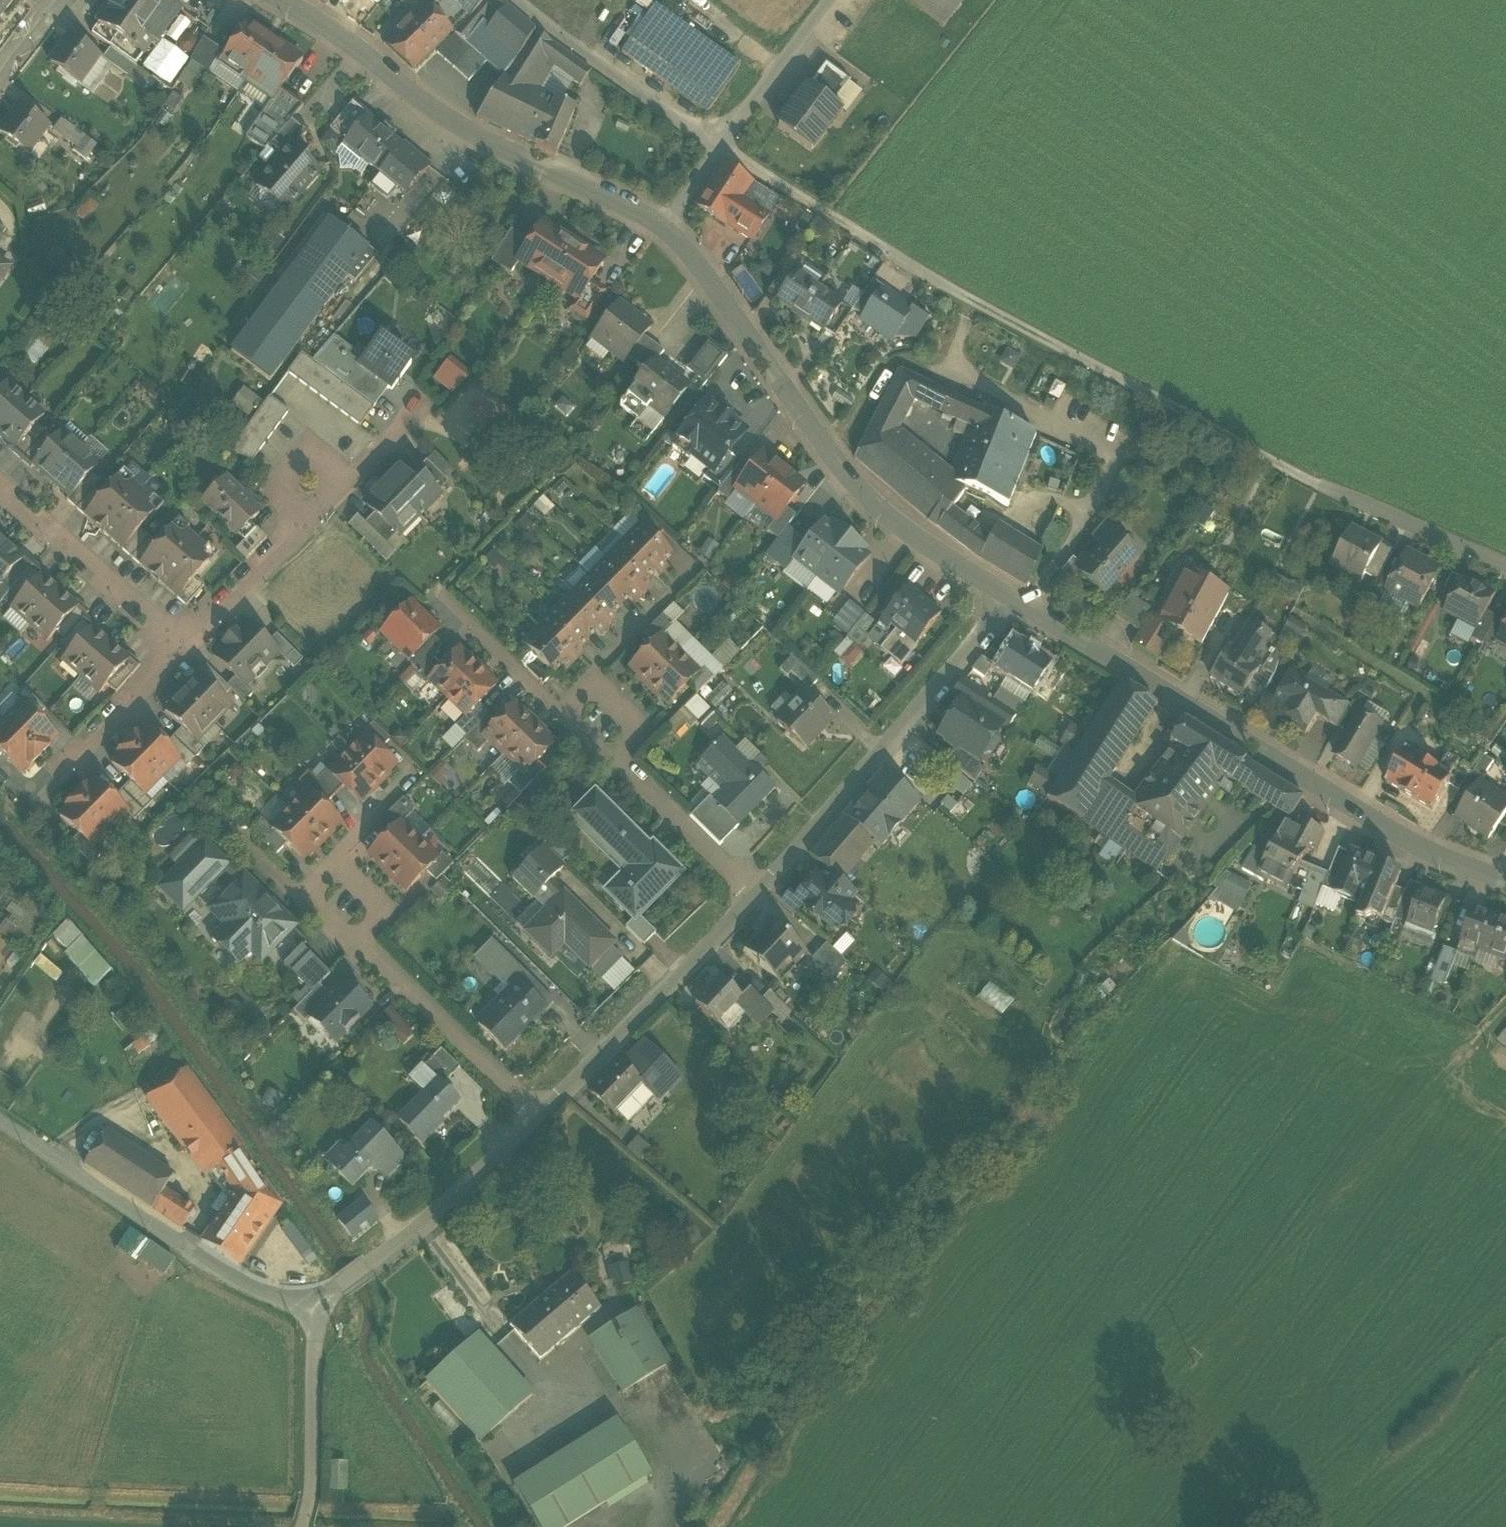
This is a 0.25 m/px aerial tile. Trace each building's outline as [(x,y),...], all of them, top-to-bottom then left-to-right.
[(14,0),(0,0),(0,18),(14,0)] [(168,0),(114,0),(97,23),(99,25),(143,56),(178,7),(168,0)] [(426,6),(452,31),(451,32),(453,34),(467,16),(469,18),(484,0),(449,0),(445,4),(440,0),(432,0),(426,6)] [(497,0),(484,0),(469,18),(454,36),(436,53),(469,82),(486,62),(503,77),(533,30),(497,0)] [(426,6),(425,5),(385,45),(413,71),(451,32),(452,31),(426,6)] [(703,116),(737,67),(652,8),(618,56),(703,116)] [(248,81),(275,42),(248,23),(214,73),(241,91),(248,81)] [(110,48),(135,66),(143,56),(99,25),(92,35),(110,48)] [(587,70),(533,30),(503,77),(477,118),(554,155),(574,111),(537,93),(553,67),(577,84),(587,70)] [(99,57),(99,55),(71,35),(50,64),(91,94),(111,66),(102,59),(99,57)] [(202,83),(223,53),(203,39),(185,71),(202,83)] [(302,59),(275,42),(248,81),(274,98),(275,99),(279,92),(302,59)] [(110,48),(102,59),(111,66),(127,77),(135,66),(110,48)] [(829,66),(811,91),(841,113),(846,117),(864,92),(829,66)] [(811,91),(809,89),(778,129),(811,153),(841,113),(811,91)] [(292,121),(303,108),(279,92),(275,99),(274,98),(261,117),(258,121),(269,129),(279,135),(292,121)] [(352,103),(329,131),(345,144),(366,120),(367,121),(372,114),(352,103)] [(27,155),(48,126),(20,105),(0,132),(0,134),(27,155)] [(258,121),(261,117),(247,107),(231,130),(255,146),(269,129),(258,121)] [(97,145),(61,120),(53,132),(75,148),(73,152),(86,161),(97,145)] [(379,131),(367,121),(366,120),(345,144),(336,156),(339,158),(340,169),(351,169),(355,171),(362,162),(374,171),(396,145),(390,140),(395,133),(385,124),(379,131)] [(306,132),(292,121),(279,135),(269,148),(278,156),(289,142),(294,146),(306,132)] [(305,162),(308,158),(294,146),(289,142),(278,156),(268,168),(272,171),(256,188),(284,212),(319,174),(305,162)] [(400,148),(396,145),(374,171),(380,176),(396,190),(403,181),(412,189),(429,168),(402,146),(400,148)] [(742,199),(752,184),(722,164),(694,207),(752,244),(769,216),(742,199)] [(355,284),(378,256),(330,221),(231,353),(270,381),(347,278),(355,284)] [(518,264),(547,283),(573,243),(546,226),(540,227),(529,244),(517,263),(518,264)] [(517,263),(529,244),(510,232),(490,264),(510,276),(518,264),(517,263)] [(578,303),(589,285),(601,267),(600,261),(573,243),(547,283),(577,302),(578,303)] [(776,303),(800,319),(818,292),(825,282),(803,267),(804,266),(792,259),(785,270),(794,277),(777,301),(776,303)] [(9,269),(0,263),(0,281),(9,269)] [(794,277),(785,270),(768,295),(777,301),(794,277)] [(872,283),(852,313),(862,319),(881,291),(882,289),(872,283)] [(578,303),(577,302),(570,312),(586,322),(605,294),(589,285),(578,303)] [(881,291),(862,319),(860,322),(892,344),(895,340),(915,341),(929,320),(912,309),(911,311),(899,303),(900,302),(892,296),(892,298),(881,291)] [(818,292),(800,319),(824,334),(824,333),(841,308),(842,307),(818,292)] [(650,330),(618,306),(592,340),(623,364),(627,360),(643,339),(650,330)] [(841,308),(824,333),(835,340),(851,315),(841,308)] [(653,346),(643,339),(627,360),(636,367),(653,346)] [(411,365),(379,341),(360,367),(391,391),(411,365)] [(686,370),(706,386),(727,359),(707,343),(686,370)] [(663,354),(653,346),(636,367),(646,375),(654,364),(656,365),(663,354)] [(298,382),(312,362),(301,355),(287,374),(298,382)] [(448,361),(433,378),(453,396),(468,379),(448,361)] [(308,389),(322,370),(312,362),(298,382),(308,389)] [(656,365),(654,364),(646,375),(620,409),(653,434),(688,390),(656,365)] [(318,397),(333,377),(322,370),(308,389),(318,397)] [(854,459),(952,540),(964,550),(1026,589),(1041,551),(998,525),(990,539),(951,509),(966,489),(1007,507),(1035,437),(899,372),(854,459)] [(329,404),(343,385),(333,377),(318,397),(329,404)] [(26,400),(7,383),(0,391),(0,428),(26,400)] [(339,412),(353,392),(343,385),(329,404),(339,412)] [(249,416),(262,398),(244,386),(232,404),(249,416)] [(350,419),(364,400),(353,392),(339,412),(350,419)] [(289,412),(269,398),(262,409),(281,423),(289,412)] [(0,428),(0,436),(11,446),(15,449),(36,425),(44,416),(26,400),(0,428)] [(360,427),(374,407),(364,400),(350,419),(360,427)] [(719,414),(706,404),(672,448),(689,462),(693,457),(709,470),(713,473),(729,453),(744,434),(732,424),(734,422),(721,411),(719,414)] [(281,423),(262,409),(254,419),(274,433),(281,423)] [(274,433),(254,419),(247,429),(266,444),(274,433)] [(21,460),(45,433),(36,425),(15,449),(11,446),(8,448),(21,460)] [(266,444),(247,429),(239,440),(258,454),(266,444)] [(33,466),(51,481),(80,449),(62,432),(54,441),(33,465),(33,466)] [(54,441),(45,433),(21,460),(31,468),(33,466),(33,465),(54,441)] [(258,454),(239,440),(231,450),(251,464),(258,454)] [(69,497),(70,498),(91,474),(99,465),(80,449),(51,481),(69,497)] [(736,471),(742,463),(729,453),(713,473),(709,470),(703,478),(720,491),(736,471)] [(426,463),(448,484),(456,475),(435,454),(426,463)] [(784,471),(763,455),(745,478),(735,492),(736,492),(755,508),(784,471)] [(416,473),(438,494),(448,484),(426,463),(416,473)] [(401,467),(385,483),(419,518),(440,496),(438,494),(416,473),(410,466),(401,467)] [(745,478),(736,471),(720,491),(717,495),(728,503),(736,492),(735,492),(745,478)] [(804,487),(784,471),(755,508),(775,523),(776,523),(786,510),(804,487)] [(122,548),(122,549),(140,530),(161,506),(152,498),(150,500),(131,483),(133,481),(124,473),(103,497),(85,516),(86,517),(96,525),(95,526),(104,534),(105,533),(122,548)] [(100,482),(91,474),(70,498),(69,497),(66,500),(76,509),(94,489),(100,482)] [(131,483),(150,500),(152,498),(158,490),(140,474),(133,481),(131,483)] [(243,498),(224,480),(203,501),(244,542),(255,531),(249,525),(259,515),(250,506),(255,501),(248,493),(243,498)] [(374,515),(396,536),(398,539),(419,518),(385,483),(368,500),(368,509),(374,515)] [(103,497),(94,489),(76,509),(86,518),(86,517),(85,516),(103,497)] [(796,518),(786,510),(776,523),(775,523),(766,533),(777,541),(796,518)] [(641,527),(655,541),(663,533),(641,512),(633,521),(640,528),(641,527)] [(1137,554),(1114,534),(1125,522),(1113,512),(1091,537),(1101,547),(1083,568),(1072,558),(1060,573),(1071,582),(1078,574),(1102,595),(1137,554)] [(374,515),(364,525),(386,546),(396,536),(374,515)] [(364,525),(357,518),(348,526),(378,555),(386,546),(364,525)] [(160,582),(178,598),(195,579),(216,555),(179,522),(158,546),(141,565),(142,566),(151,574),(150,575),(159,583),(160,582)] [(816,578),(848,537),(838,529),(835,533),(829,528),(823,523),(794,561),(816,578)] [(832,524),(829,528),(835,533),(838,529),(832,524)] [(623,544),(653,574),(658,578),(666,570),(662,565),(671,556),(655,541),(641,527),(640,528),(623,544)] [(131,558),(149,538),(140,530),(122,549),(122,548),(121,549),(131,558)] [(244,542),(236,551),(245,561),(267,540),(257,530),(255,531),(244,542)] [(1382,546),(1353,530),(1333,568),(1362,583),(1366,576),(1380,549),(1382,546)] [(816,578),(838,595),(868,558),(862,553),(855,548),(858,545),(848,537),(816,578)] [(158,546),(149,538),(131,558),(141,567),(142,566),(141,565),(158,546)] [(0,548),(0,585),(1,583),(23,559),(19,556),(5,543),(0,548)] [(607,561),(641,595),(649,587),(645,583),(653,574),(623,544),(607,561)] [(864,550),(858,545),(855,548),(862,553),(864,550)] [(1385,572),(1393,556),(1380,549),(1366,576),(1379,583),(1385,572)] [(10,591),(35,564),(22,553),(19,556),(23,559),(1,583),(10,591)] [(1441,571),(1408,554),(1395,578),(1396,579),(1380,610),(1397,619),(1402,618),(1409,605),(1420,611),(1441,571)] [(590,578),(620,608),(628,599),(633,603),(641,595),(607,561),(590,578)] [(47,576),(35,564),(10,591),(19,599),(41,575),(44,579),(47,576)] [(1395,578),(1385,572),(1379,583),(1368,604),(1380,610),(1396,579),(1395,578)] [(1186,573),(1160,619),(1153,614),(1133,645),(1155,659),(1163,647),(1152,640),(1163,622),(1201,644),(1227,597),(1186,573)] [(44,579),(41,575),(19,599),(11,609),(29,625),(59,592),(44,579)] [(573,596),(607,629),(615,621),(611,617),(620,608),(590,578),(573,596)] [(1488,614),(1497,596),(1465,578),(1445,614),(1477,631),(1478,631),(1488,614)] [(195,579),(178,598),(177,599),(186,607),(204,587),(195,579)] [(907,589),(867,638),(883,651),(881,654),(898,668),(941,615),(907,589)] [(73,604),(59,592),(29,625),(47,641),(56,632),(77,608),(73,604)] [(1115,614),(1137,629),(1150,609),(1131,595),(1115,614)] [(556,613),(586,642),(595,633),(599,638),(607,629),(573,596),(556,613)] [(89,613),(76,601),(73,604),(77,608),(56,632),(65,640),(85,617),(89,613)] [(438,632),(411,605),(381,635),(408,661),(408,662),(432,637),(438,632)] [(1502,611),(1498,619),(1484,645),(1495,651),(1497,652),(1501,644),(1499,643),(1505,631),(1505,613),(1502,611)] [(539,630),(573,663),(582,655),(577,651),(586,642),(556,613),(539,630)] [(1498,619),(1488,614),(1478,631),(1477,631),(1472,641),(1483,648),(1484,645),(1498,619)] [(874,623),(865,615),(852,631),(861,638),(874,623)] [(639,639),(650,649),(661,637),(662,638),(672,627),(662,616),(639,639)] [(98,629),(85,617),(65,640),(61,644),(70,652),(91,628),(95,631),(98,629)] [(1210,676),(1243,696),(1261,668),(1275,677),(1285,643),(1251,622),(1243,635),(1244,636),(1235,651),(1228,646),(1210,676)] [(235,678),(245,688),(278,654),(268,643),(247,623),(236,634),(235,633),(223,645),(224,646),(213,657),(235,678)] [(703,668),(713,678),(719,672),(673,626),(672,627),(662,638),(680,656),(697,673),(703,668)] [(80,678),(110,645),(95,631),(91,628),(70,652),(62,661),(80,678)] [(539,630),(522,647),(537,661),(552,676),(561,668),(565,672),(573,663),(539,630)] [(1499,643),(1501,644),(1497,652),(1495,651),(1492,657),(1505,665),(1505,631),(1499,643)] [(276,635),(268,643),(278,654),(294,669),(303,661),(276,635)] [(431,659),(442,647),(432,637),(408,662),(408,661),(407,663),(412,668),(398,682),(403,687),(415,675),(431,659)] [(649,687),(680,656),(662,638),(661,637),(650,649),(630,669),(649,687)] [(993,700),(1016,716),(1031,692),(1033,692),(1051,665),(1013,641),(995,668),(1008,676),(993,700)] [(125,658),(110,645),(80,678),(99,694),(107,685),(128,661),(125,658)] [(441,668),(428,681),(429,682),(447,699),(477,669),(458,651),(441,668)] [(127,655),(125,658),(128,661),(107,685),(116,693),(140,666),(127,655)] [(687,686),(698,674),(697,673),(680,656),(649,687),(667,706),(687,686)] [(791,674),(809,691),(819,681),(792,656),(779,670),(787,678),(791,674)] [(973,669),(985,676),(993,662),(981,656),(973,669)] [(441,668),(431,659),(415,675),(425,686),(429,682),(428,681),(441,668)] [(552,676),(537,661),(527,671),(542,686),(552,676)] [(199,677),(222,699),(231,691),(227,687),(205,665),(193,678),(196,681),(199,677)] [(698,674),(687,686),(696,695),(713,678),(703,668),(697,673),(698,674)] [(477,669),(447,699),(465,717),(466,718),(479,705),(496,688),(477,669)] [(1339,728),(1350,709),(1306,683),(1309,679),(1293,669),(1274,701),(1286,709),(1280,720),(1292,727),(1293,724),(1298,727),(1297,730),(1306,735),(1318,716),(1338,729),(1339,728)] [(182,694),(214,725),(231,708),(222,699),(199,677),(196,681),(182,694)] [(235,678),(227,687),(231,691),(244,704),(253,695),(245,688),(235,678)] [(1007,730),(1016,716),(993,700),(963,681),(952,694),(961,700),(1001,726),(1007,730)] [(1083,821),(1156,872),(1179,842),(1128,805),(1129,804),(1104,787),(1156,704),(1120,682),(1046,799),(1082,822),(1083,821)] [(1350,709),(1339,728),(1349,734),(1361,713),(1362,714),(1377,689),(1365,683),(1350,709)] [(723,684),(706,701),(715,710),(732,693),(723,684)] [(22,704),(37,719),(45,710),(24,689),(15,698),(21,705),(22,704)] [(804,692),(776,721),(804,748),(832,718),(804,692)] [(182,730),(196,744),(197,743),(214,725),(182,694),(164,712),(182,730)] [(996,733),(1001,726),(961,700),(952,714),(946,710),(939,719),(946,724),(939,735),(956,746),(978,761),(983,754),(992,753),(999,742),(996,733)] [(4,722),(40,757),(49,747),(48,746),(56,737),(37,719),(22,704),(21,705),(4,722)] [(466,718),(465,717),(455,727),(466,737),(488,715),(479,705),(466,718)] [(497,723),(484,737),(489,741),(504,756),(534,726),(514,706),(497,723)] [(715,719),(708,712),(699,721),(707,728),(715,719)] [(1362,714),(1361,713),(1349,734),(1336,756),(1356,769),(1382,725),(1362,714)] [(488,715),(466,737),(463,740),(477,754),(489,741),(484,737),(497,723),(488,715)] [(1183,721),(1169,742),(1174,745),(1222,775),(1268,805),(1280,812),(1290,819),(1303,798),(1281,783),(1183,721)] [(2,754),(21,773),(29,765),(30,766),(40,757),(4,722),(0,727),(0,752),(2,754)] [(366,737),(380,751),(390,741),(373,724),(363,734),(366,737)] [(534,726),(504,756),(518,770),(524,775),(536,762),(553,745),(534,726)] [(127,744),(161,778),(178,761),(179,760),(165,747),(146,728),(138,736),(137,735),(127,744)] [(182,730),(174,738),(195,759),(204,750),(197,743),(196,744),(182,730)] [(380,751),(366,737),(347,755),(377,785),(395,766),(380,751)] [(174,738),(165,747),(179,760),(178,761),(186,769),(195,759),(174,738)] [(713,803),(735,824),(762,797),(765,799),(775,789),(760,775),(750,765),(749,766),(736,753),(722,739),(703,758),(730,785),(713,803)] [(750,765),(760,775),(769,767),(745,743),(736,753),(749,766),(750,765)] [(130,782),(144,796),(144,795),(161,778),(127,744),(118,754),(119,755),(111,764),(130,782)] [(1174,745),(1129,804),(1128,805),(1179,842),(1218,791),(1213,788),(1222,775),(1174,745)] [(978,761),(956,746),(947,761),(975,783),(981,774),(978,761)] [(1439,770),(1407,750),(1386,784),(1433,812),(1453,778),(1451,777),(1460,763),(1448,756),(1439,770)] [(377,785),(347,755),(329,774),(343,788),(359,803),(377,785)] [(1471,796),(1480,783),(1494,762),(1484,756),(1472,773),(1461,790),(1471,796)] [(545,771),(536,762),(524,775),(518,770),(506,783),(520,796),(545,771)] [(1459,792),(1461,790),(1472,773),(1462,766),(1449,786),(1459,792)] [(874,844),(880,848),(920,802),(883,770),(843,817),(874,844)] [(317,781),(334,798),(343,788),(329,774),(326,771),(317,781)] [(308,792),(324,808),(334,798),(317,781),(308,772),(298,783),(308,792)] [(85,788),(76,797),(109,830),(126,813),(127,812),(114,799),(95,781),(86,789),(85,788)] [(130,782),(122,791),(143,812),(152,803),(144,795),(144,796),(130,782)] [(1480,783),(1471,796),(1457,818),(1488,839),(1505,813),(1505,801),(1480,783)] [(122,791),(114,799),(127,812),(126,813),(134,821),(143,812),(122,791)] [(324,808),(308,792),(290,811),(321,841),(339,823),(324,808)] [(594,793),(573,815),(583,824),(622,863),(643,841),(594,793)] [(109,830),(76,797),(66,807),(68,808),(59,817),(79,836),(92,848),(92,847),(109,830)] [(400,824),(400,825),(415,810),(403,799),(377,824),(388,835),(400,824)] [(720,846),(738,827),(735,824),(713,803),(709,799),(691,817),(720,846)] [(321,841),(290,811),(272,829),(271,829),(287,845),(302,860),(321,841)] [(1290,819),(1280,812),(1269,825),(1278,830),(1270,842),(1275,845),(1287,824),(1288,825),(1290,819)] [(573,815),(542,846),(545,849),(561,865),(572,855),(562,846),(583,824),(573,815)] [(874,844),(843,817),(809,856),(828,871),(840,882),(874,844)] [(250,831),(276,856),(287,845),(271,829),(272,829),(262,819),(250,831)] [(1288,825),(1287,824),(1275,845),(1269,856),(1255,848),(1242,870),(1264,882),(1266,878),(1287,889),(1288,887),(1300,892),(1310,867),(1302,863),(1311,847),(1318,850),(1325,832),(1301,819),(1295,829),(1288,825)] [(387,874),(418,842),(400,825),(400,824),(388,835),(369,855),(387,874)] [(228,865),(193,830),(167,857),(178,868),(159,888),(183,910),(211,882),(225,896),(214,907),(230,923),(213,940),(236,963),(250,949),(261,959),(293,926),(243,877),(240,880),(226,866),(228,865)] [(92,848),(79,836),(70,844),(92,865),(101,856),(92,847),(92,848)] [(650,848),(643,841),(622,863),(629,869),(606,892),(634,920),(635,920),(638,917),(681,873),(652,845),(650,848)] [(426,872),(437,861),(436,860),(418,842),(387,874),(406,892),(426,872)] [(546,912),(558,901),(555,899),(561,892),(550,882),(564,868),(561,865),(545,849),(513,881),(532,900),(533,899),(546,912)] [(1329,874),(1315,908),(1334,915),(1341,897),(1357,903),(1361,894),(1366,896),(1367,897),(1380,865),(1351,853),(1351,854),(1339,849),(1329,874)] [(437,861),(426,872),(436,882),(453,865),(442,854),(436,860),(437,861)] [(1402,873),(1380,865),(1367,897),(1366,896),(1357,918),(1366,922),(1363,930),(1377,935),(1382,922),(1396,888),(1402,873)] [(1315,908),(1329,874),(1310,867),(1300,892),(1303,894),(1299,904),(1314,910),(1315,908)] [(847,904),(855,895),(840,882),(828,871),(819,880),(847,904)] [(852,919),(852,907),(847,904),(819,880),(815,876),(814,878),(807,872),(803,876),(811,882),(798,896),(795,899),(805,907),(808,909),(808,915),(813,919),(819,919),(832,930),(843,930),(852,919)] [(1251,887),(1231,876),(1217,901),(1237,912),(1251,887)] [(454,889),(446,880),(439,887),(447,896),(454,889)] [(1421,891),(1423,888),(1411,883),(1407,893),(1402,905),(1413,910),(1421,891)] [(1402,905),(1407,893),(1396,888),(1382,922),(1393,926),(1402,905)] [(795,899),(798,896),(791,890),(781,902),(796,916),(805,907),(795,899)] [(1447,901),(1421,891),(1413,910),(1405,931),(1417,936),(1414,944),(1429,950),(1433,941),(1434,942),(1436,935),(1434,934),(1447,901)] [(565,942),(601,977),(618,960),(607,950),(613,944),(563,895),(558,901),(546,912),(527,933),(551,956),(565,942)] [(1480,951),(1493,917),(1473,910),(1457,954),(1458,954),(1458,955),(1470,960),(1477,962),(1476,965),(1496,973),(1501,959),(1480,951)] [(635,920),(634,920),(625,928),(644,946),(655,934),(638,917),(635,920)] [(1493,917),(1480,951),(1501,959),(1505,960),(1505,922),(1493,917)] [(51,936),(96,985),(114,969),(68,920),(51,936)] [(0,929),(0,939),(9,946),(20,931),(7,921),(0,929)] [(806,953),(772,921),(743,951),(777,984),(806,953)] [(834,948),(843,955),(855,941),(847,933),(834,948)] [(503,985),(508,990),(516,982),(543,1009),(542,1010),(544,1012),(553,1003),(491,942),(475,958),(503,985)] [(302,946),(284,965),(293,974),(311,956),(302,946)] [(846,963),(827,946),(812,962),(830,980),(846,963)] [(1458,954),(1457,954),(1444,949),(1432,981),(1446,986),(1452,970),(1465,975),(1470,960),(1458,955),(1458,954)] [(311,956),(293,974),(302,983),(321,965),(311,956)] [(321,965),(302,983),(312,992),(319,985),(330,974),(321,965)] [(744,1015),(756,1027),(770,1013),(771,1011),(760,1001),(748,989),(741,998),(719,977),(694,1003),(717,1025),(717,1024),(727,1034),(744,1015)] [(329,996),(308,1017),(309,1017),(335,1043),(345,1034),(346,1034),(359,1021),(358,1020),(370,1008),(357,996),(360,993),(346,979),(329,996)] [(501,1002),(478,1025),(505,1052),(520,1036),(518,1034),(542,1010),(543,1009),(516,982),(508,990),(503,985),(494,994),(499,999),(499,1000),(501,1002)] [(308,1017),(329,996),(319,985),(312,992),(293,1011),(304,1022),(309,1017),(308,1017)] [(790,1013),(769,992),(760,1001),(771,1011),(770,1013),(781,1023),(790,1013)] [(404,1041),(414,1031),(395,1013),(385,1023),(404,1041)] [(680,1078),(643,1043),(621,1066),(616,1062),(589,1090),(615,1114),(616,1112),(625,1121),(630,1121),(653,1097),(658,1101),(680,1078)] [(433,1057),(452,1075),(459,1068),(441,1049),(433,1057)] [(436,1079),(442,1085),(452,1075),(433,1057),(423,1067),(435,1079),(436,1079)] [(399,1121),(421,1143),(434,1129),(432,1127),(458,1101),(442,1085),(436,1079),(435,1079),(423,1067),(410,1080),(422,1092),(423,1092),(425,1094),(399,1121)] [(176,1138),(215,1110),(187,1070),(148,1101),(176,1138)] [(242,1149),(243,1149),(215,1110),(176,1138),(205,1176),(215,1169),(242,1149)] [(352,1187),(375,1163),(389,1177),(406,1160),(371,1126),(345,1153),(334,1143),(321,1156),(352,1187)] [(174,1175),(106,1131),(84,1165),(181,1229),(194,1209),(164,1190),(174,1175)] [(280,1204),(242,1149),(215,1169),(235,1196),(203,1242),(237,1266),(280,1204)] [(361,1202),(338,1221),(353,1239),(376,1221),(361,1202)] [(310,1249),(291,1223),(281,1230),(308,1266),(316,1260),(309,1250),(310,1249)] [(175,1261),(149,1243),(137,1259),(164,1277),(175,1261)] [(642,1282),(640,1262),(625,1264),(627,1283),(642,1282)] [(600,1309),(570,1274),(510,1326),(540,1360),(600,1309)] [(668,1364),(635,1312),(590,1340),(623,1392),(668,1364)] [(481,1442),(532,1396),(478,1336),(427,1382),(481,1442)] [(616,1422),(514,1486),(539,1526),(566,1526),(649,1475),(616,1422)] [(328,1462),(327,1491),(347,1492),(348,1463),(328,1462)]
